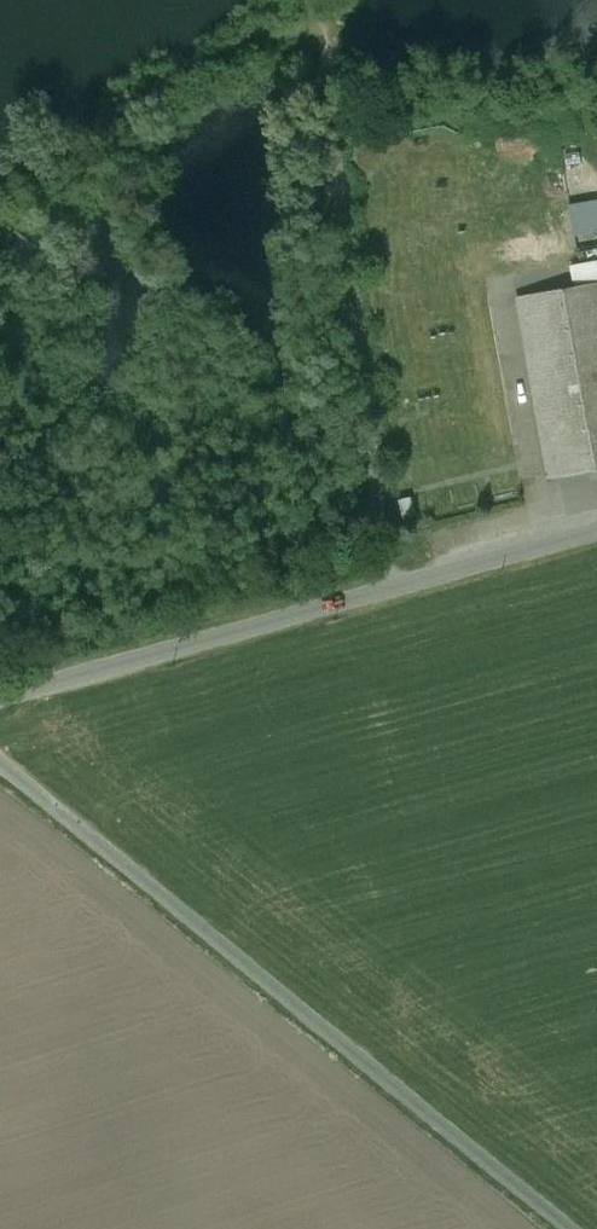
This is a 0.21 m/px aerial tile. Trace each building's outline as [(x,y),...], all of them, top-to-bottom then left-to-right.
[(571,200),(572,232),(596,231),(596,199),(571,200)] [(517,301),(547,476),(596,468),(596,287),(517,301)]
